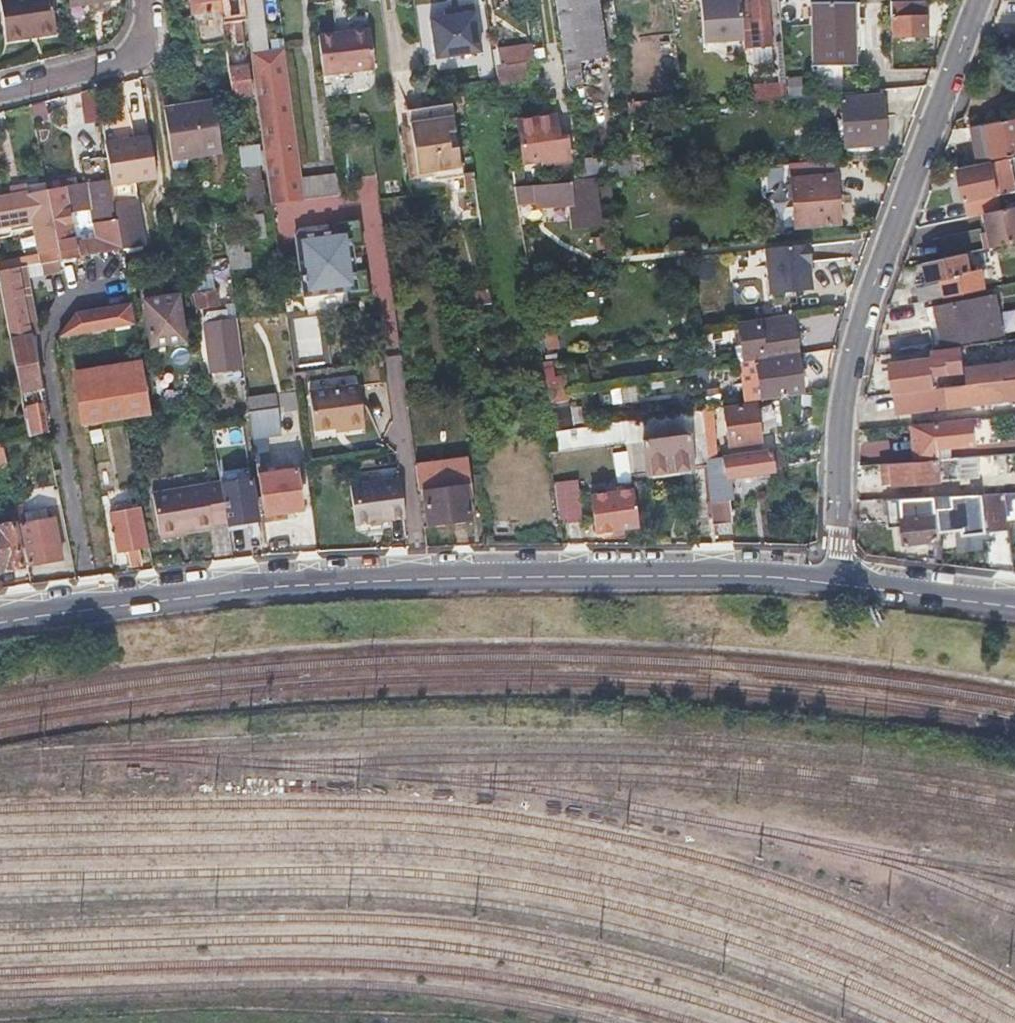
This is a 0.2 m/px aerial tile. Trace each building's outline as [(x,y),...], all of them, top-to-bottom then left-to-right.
[(26,35),(26,33),(36,31),(37,34),(59,30),(53,0),(1,0),(8,39),(26,36),(26,35)] [(71,3),(89,1),(90,9),(104,7),(103,0),(71,0),(71,3)] [(197,46),(223,42),(222,30),(218,0),(191,0),(197,46)] [(222,30),(241,28),(238,9),(236,0),(218,0),(222,30)] [(565,62),(607,56),(599,0),(555,0),(565,62)] [(744,46),(770,45),(765,0),(748,0),(751,29),(742,29),(744,46)] [(888,0),(888,4),(889,37),(927,35),(926,13),(910,13),(910,0),(895,0),(888,0)] [(852,64),(850,34),(848,3),(807,7),(811,68),(852,64)] [(309,37),(319,35),(317,17),(306,19),(309,37)] [(370,30),(319,35),(324,76),(375,69),(370,30)] [(285,50),(251,55),(269,198),(302,193),(300,177),(285,50)] [(525,63),(497,67),(499,79),(500,85),(527,80),(525,63)] [(784,68),(746,71),(748,102),(787,98),(786,86),(784,68)] [(233,99),(241,97),(250,96),(246,70),(230,72),(233,99)] [(817,84),(786,86),(787,98),(794,97),(818,94),(817,84)] [(97,89),(89,91),(81,93),(86,124),(102,121),(97,89)] [(837,100),(836,93),(818,94),(794,97),(795,111),(813,109),(815,127),(839,125),(837,100)] [(841,147),(862,145),(883,144),(879,96),(837,100),(839,125),(841,147)] [(682,99),(627,105),(628,116),(683,109),(682,99)] [(464,172),(462,159),(460,145),(453,146),(451,131),(458,130),(455,104),(412,111),(420,172),(438,169),(439,176),(464,172)] [(173,162),(197,159),(222,156),(215,105),(165,113),(173,162)] [(998,116),(970,121),(974,141),(987,138),(991,156),(1014,151),(1014,112),(998,116)] [(567,139),(563,140),(559,140),(557,121),(519,127),(524,163),(544,160),(545,164),(569,160),(567,139)] [(987,138),(974,141),(978,158),(991,156),(987,138)] [(150,140),(106,147),(111,182),(112,187),(114,202),(121,250),(121,252),(140,249),(131,185),(155,181),(150,140)] [(604,156),(579,159),(582,179),(597,178),(636,174),(633,154),(604,156)] [(1010,157),(961,167),(970,213),(984,210),(1002,207),(998,189),(1014,186),(1014,181),(1010,157)] [(837,223),(833,159),(763,164),(765,181),(792,179),(794,207),(782,207),(783,226),(795,226),(795,227),(837,223)] [(302,193),(303,200),(338,195),(336,173),(300,177),(302,193)] [(572,228),(601,226),(597,178),(582,179),(571,180),(571,183),(515,187),(518,204),(537,203),(538,210),(571,207),(572,228)] [(95,185),(73,189),(71,182),(61,184),(62,191),(48,194),(58,248),(61,263),(77,259),(121,250),(114,202),(112,187),(96,190),(95,185)] [(246,251),(243,252),(240,253),(238,240),(262,236),(257,194),(263,193),(261,182),(242,184),(246,217),(221,220),(227,269),(235,268),(248,265),(246,251)] [(47,184),(28,187),(30,197),(48,194),(47,187),(47,184)] [(61,184),(47,187),(48,194),(62,191),(61,184)] [(48,194),(30,197),(28,187),(10,191),(11,198),(0,201),(0,241),(9,238),(8,234),(18,232),(16,225),(32,221),(38,251),(58,248),(48,194)] [(270,205),(303,200),(302,193),(269,198),(270,205)] [(984,210),(992,242),(1014,237),(1014,204),(1002,207),(984,210)] [(297,237),(305,297),(348,291),(349,299),(372,296),(369,270),(357,272),(355,265),(354,255),(353,247),(364,245),(361,221),(339,224),(340,231),(297,237)] [(808,262),(805,243),(761,247),(766,292),(808,287),(805,262),(808,262)] [(969,266),(965,247),(924,256),(929,280),(941,277),(945,293),(984,285),(980,264),(969,266)] [(61,263),(58,248),(38,251),(40,267),(61,263)] [(362,254),(354,255),(355,265),(363,264),(362,254)] [(42,276),(40,267),(24,270),(26,279),(42,276)] [(236,275),(235,268),(227,269),(228,276),(236,275)] [(27,433),(28,438),(48,434),(29,342),(16,272),(0,275),(0,292),(26,427),(27,433)] [(992,290),(953,298),(933,302),(940,340),(999,328),(992,290)] [(216,307),(215,299),(214,291),(195,293),(198,309),(216,307)] [(176,295),(159,298),(160,304),(143,307),(149,348),(183,342),(176,295)] [(142,301),(143,307),(160,304),(159,298),(142,301)] [(225,312),(216,314),(206,315),(204,324),(211,372),(241,367),(234,320),(226,320),(225,312)] [(737,361),(750,358),(793,352),(793,348),(792,348),(787,324),(778,325),(777,317),(732,325),(735,345),(737,361)] [(894,389),(920,386),(942,383),(940,371),(962,367),(959,341),(923,346),(925,363),(892,368),(894,389)] [(93,350),(97,379),(141,372),(137,342),(93,350)] [(727,347),(730,362),(737,361),(735,345),(727,347)] [(834,345),(818,348),(802,350),(804,362),(831,358),(834,345)] [(793,352),(750,358),(756,392),(757,399),(800,391),(793,352)] [(977,378),(1014,374),(1014,357),(975,363),(977,378)] [(85,420),(148,410),(141,372),(97,379),(79,383),(85,420)] [(920,386),(921,393),(946,401),(959,400),(963,400),(1014,393),(1014,374),(977,378),(942,383),(920,386)] [(343,429),(354,428),(364,427),(359,383),(310,390),(314,427),(331,424),(343,423),(343,429)] [(739,396),(740,403),(757,399),(756,392),(739,396)] [(750,406),(734,408),(718,411),(724,446),(757,441),(750,406)] [(638,440),(699,433),(697,414),(697,411),(636,420),(638,440)] [(708,412),(697,414),(699,433),(700,444),(712,442),(708,412)] [(911,421),(914,458),(938,456),(937,445),(966,442),(964,422),(971,421),(970,415),(911,421)] [(4,444),(28,438),(27,433),(26,427),(0,434),(0,445),(4,444)] [(699,433),(638,440),(627,442),(631,471),(632,482),(704,474),(702,458),(702,453),(700,444),(699,433)] [(619,473),(631,471),(627,442),(616,443),(619,473)] [(708,458),(702,458),(704,474),(708,515),(711,525),(727,522),(724,500),(728,499),(725,477),(768,471),(764,449),(708,458)] [(914,458),(898,460),(892,461),(893,482),(972,476),(969,453),(938,456),(914,458)] [(428,530),(447,527),(467,525),(464,498),(470,497),(466,460),(416,466),(419,492),(423,492),(428,530)] [(884,483),(893,482),(892,461),(882,461),(884,483)] [(292,472),(276,474),(259,476),(264,514),(297,510),(292,472)] [(250,478),(236,480),(222,482),(229,524),(256,520),(250,478)] [(346,485),(351,525),(401,520),(396,480),(346,485)] [(209,524),(226,522),(220,483),(150,495),(157,536),(210,526),(209,524)] [(633,487),(612,489),(591,492),(595,530),(637,525),(633,487)] [(937,503),(937,522),(961,522),(962,529),(1010,528),(1009,519),(1008,504),(1007,490),(951,493),(952,502),(937,503)] [(938,543),(937,522),(937,503),(936,494),(884,497),(886,525),(899,525),(901,545),(938,543)] [(562,524),(579,521),(576,495),(558,497),(562,524)] [(147,547),(144,527),(141,507),(111,512),(118,552),(128,551),(132,571),(142,570),(139,549),(147,547)] [(29,567),(45,564),(62,560),(53,519),(21,526),(29,567)] [(7,571),(22,568),(14,527),(0,530),(0,573),(7,571)]
